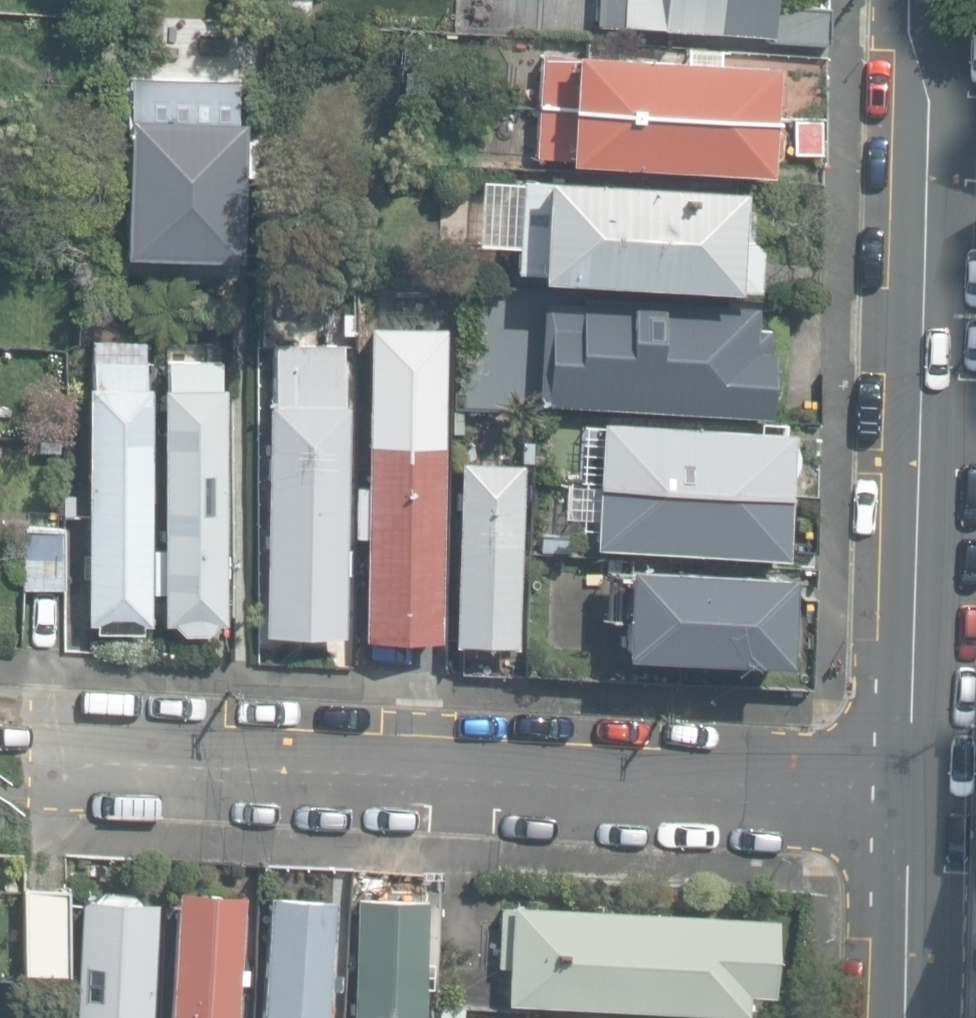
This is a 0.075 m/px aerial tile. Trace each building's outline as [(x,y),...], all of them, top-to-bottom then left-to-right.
[(623,23),(777,32),(779,0),(625,0),(623,23)] [(768,59),(542,49),(539,102),(765,112),(768,59)] [(232,75),(128,70),(119,253),(234,256),(232,75)] [(765,112),(539,102),(538,158),(765,169),(765,112)] [(770,187),(529,170),(527,275),(772,290),(770,187)] [(777,320),(558,306),(545,397),(781,413),(777,320)] [(440,332),(365,331),(361,637),(436,638),(440,332)] [(346,333),(266,332),(261,629),(341,630),(346,333)] [(152,337),(96,335),(87,628),(142,630),(152,337)] [(222,337),(159,335),(151,627),(215,628),(222,337)] [(793,427),(601,420),(599,482),(791,492),(793,427)] [(520,457),(457,454),(448,638),(511,642),(520,457)] [(791,492),(599,482),(596,547),(789,554),(791,492)] [(790,571),(613,566),(617,650),(785,660),(790,571)] [(174,886),(166,1017),(232,1017),(240,890),(174,886)] [(80,892),(75,1017),(150,1017),(155,896),(80,892)] [(351,894),(349,1017),(424,1017),(426,896),(351,894)] [(269,895),(261,1017),(323,1017),(331,899),(269,895)] [(777,914),(503,899),(502,997),(748,1010),(749,989),(779,989),(777,914)]
